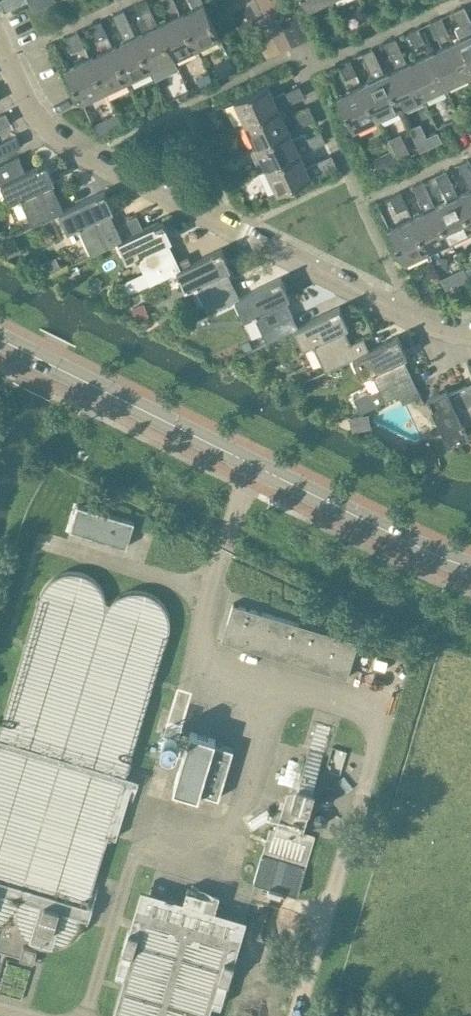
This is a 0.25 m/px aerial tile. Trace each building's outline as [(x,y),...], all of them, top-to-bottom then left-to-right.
[(34,10),(55,0),(29,0),(34,10)] [(143,17),(153,12),(147,0),(142,0),(136,3),(143,17)] [(196,46),(220,35),(213,20),(204,2),(203,0),(190,0),(193,7),(181,13),(196,46)] [(468,74),(470,73),(470,19),(464,5),(454,9),(460,23),(455,26),(460,37),(453,41),(468,74)] [(112,45),(128,78),(151,67),(135,34),(136,34),(124,9),(113,14),(125,39),(113,45),(112,45)] [(143,17),(138,20),(143,31),(136,34),(135,34),(151,67),(173,57),(158,24),(158,23),(153,12),(143,17)] [(158,24),(173,57),(196,46),(181,13),(158,23),(158,24)] [(431,20),(437,35),(448,30),(441,15),(431,20)] [(89,56),(105,89),(128,78),(112,45),(113,45),(101,19),(90,24),(102,50),(89,56)] [(408,31),(415,45),(425,41),(418,26),(408,31)] [(67,35),(74,50),(85,45),(78,30),(67,35)] [(384,73),(400,106),(422,95),(407,62),(396,37),(385,42),(397,67),(385,73),(384,73)] [(430,52),(445,85),(468,74),(453,41),(430,52)] [(361,84),(377,117),(400,106),(384,73),(385,73),(373,47),(362,52),(374,78),(361,84)] [(407,62),(422,95),(445,85),(430,52),(407,62)] [(75,85),(82,100),(105,89),(89,56),(66,67),(74,85),(75,85)] [(339,63),(346,77),(357,72),(350,58),(339,63)] [(235,98),(246,122),(279,106),(279,107),(304,95),(299,84),(274,96),(268,83),(249,91),(235,98)] [(347,113),(353,128),(377,117),(361,84),(338,95),(346,113),(347,113)] [(246,122),(256,144),(289,129),(279,107),(279,106),(246,122)] [(296,114),(300,124),(315,118),(310,107),(296,114)] [(11,122),(6,111),(0,114),(0,127),(11,122)] [(256,144),(267,167),(300,152),(326,140),(321,130),(295,142),(289,129),(256,144)] [(21,145),(16,134),(0,142),(0,155),(21,145)] [(267,167),(278,191),(292,184),(293,184),(311,175),(336,163),(331,153),(306,165),(300,152),(267,167)] [(60,212),(59,211),(64,209),(63,209),(51,182),(55,180),(46,161),(25,170),(18,155),(0,163),(0,183),(1,183),(10,201),(19,197),(32,225),(60,212)] [(470,223),(470,162),(469,158),(459,163),(470,188),(458,194),(458,195),(470,223)] [(451,238),(470,229),(470,223),(458,195),(458,194),(446,169),(436,174),(448,199),(435,205),(451,238)] [(412,216),(428,249),(451,238),(435,205),(423,180),(413,185),(425,210),(412,216)] [(91,254),(118,241),(122,239),(122,238),(109,211),(114,209),(105,190),(63,209),(64,209),(59,211),(60,212),(68,230),(78,226),(91,254)] [(390,195),(397,210),(407,205),(401,190),(390,195)] [(397,245),(404,260),(428,249),(412,216),(389,227),(397,245)] [(149,283),(177,270),(181,268),(181,267),(168,240),(172,238),(163,219),(122,238),(122,239),(118,241),(127,259),(136,255),(149,283)] [(208,312),(236,299),(240,297),(239,296),(227,269),(231,267),(222,248),(181,267),(181,268),(177,270),(186,288),(195,284),(208,312)] [(267,341),(295,328),(294,328),(299,326),(299,325),(286,298),(290,296),(281,277),(239,296),(240,297),(236,299),(244,317),(254,313),(267,341)] [(326,370),(353,357),(357,355),(357,354),(370,349),(370,348),(364,335),(351,341),(344,327),(349,325),(340,306),(299,325),(299,326),(294,328),(295,328),(303,346),(312,342),(326,370)] [(371,371),(384,399),(416,384),(403,356),(407,354),(398,335),(370,348),(370,349),(357,354),(357,355),(353,357),(362,375),(371,371)] [(470,420),(470,381),(449,392),(447,388),(427,397),(449,442),(468,433),(464,424),(470,420)] [(70,529),(127,546),(134,520),(78,503),(70,529)] [(52,522),(59,525),(61,517),(54,515),(52,522)] [(222,639),(347,676),(358,640),(233,602),(222,639)] [(282,889),(298,894),(315,835),(301,830),(332,726),(317,721),(294,798),(285,795),(275,828),(270,827),(254,881),(269,885),(268,889),(281,893),(282,889)] [(200,791),(219,797),(233,748),(214,742),(216,738),(190,730),(173,788),(198,795),(200,791)] [(23,999),(37,949),(23,945),(20,958),(0,952),(0,992),(23,999)]
